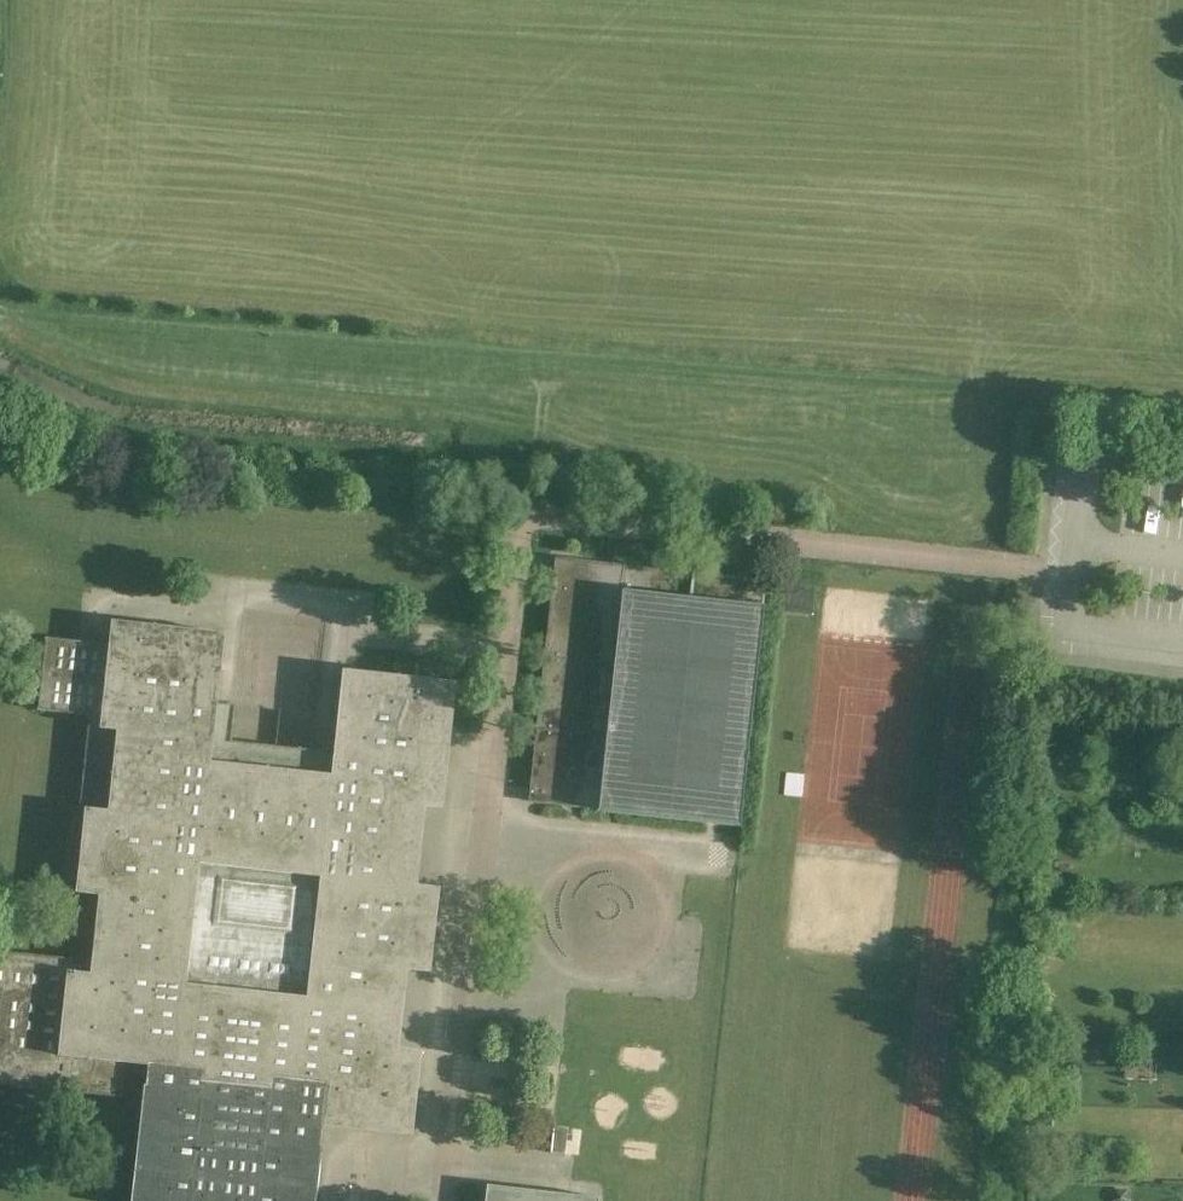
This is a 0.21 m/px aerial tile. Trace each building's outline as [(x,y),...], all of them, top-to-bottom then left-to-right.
[(781,588),(563,563),(554,638),(534,816),(740,840),(751,842),(781,588)] [(232,744),(236,708),(217,706),(224,636),(112,624),(109,647),(45,641),(37,713),(90,719),(80,810),(74,810),(66,882),(78,883),(77,895),(100,898),(93,962),(0,952),(0,1085),(122,1098),(125,1063),(149,1066),(147,1085),(145,1085),(132,1200),(316,1200),(322,1146),(320,1146),(322,1127),(412,1137),(421,1053),(399,1050),(407,971),(430,974),(439,890),(417,888),(425,809),(440,811),(454,685),(342,673),(333,755),(232,744)] [(487,1186),(486,1200),(597,1200),(598,1199),(570,1195),(487,1186)]
